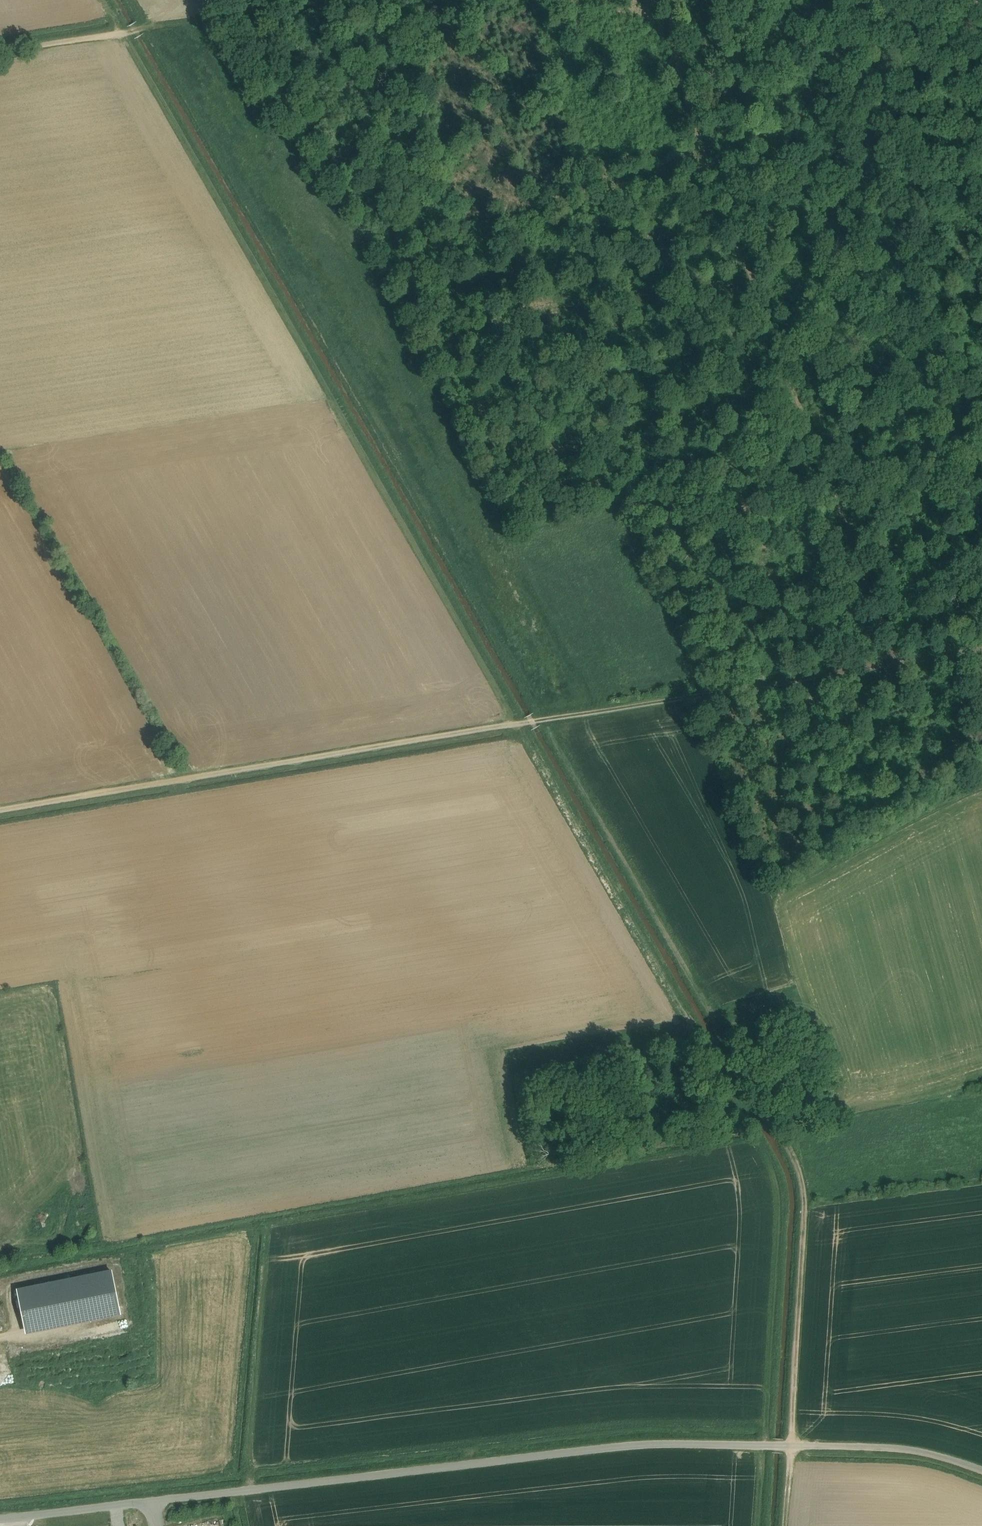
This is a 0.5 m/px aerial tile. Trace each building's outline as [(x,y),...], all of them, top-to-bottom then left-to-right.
[(110,1270),(14,1286),(22,1332),(118,1316),(110,1270)]
